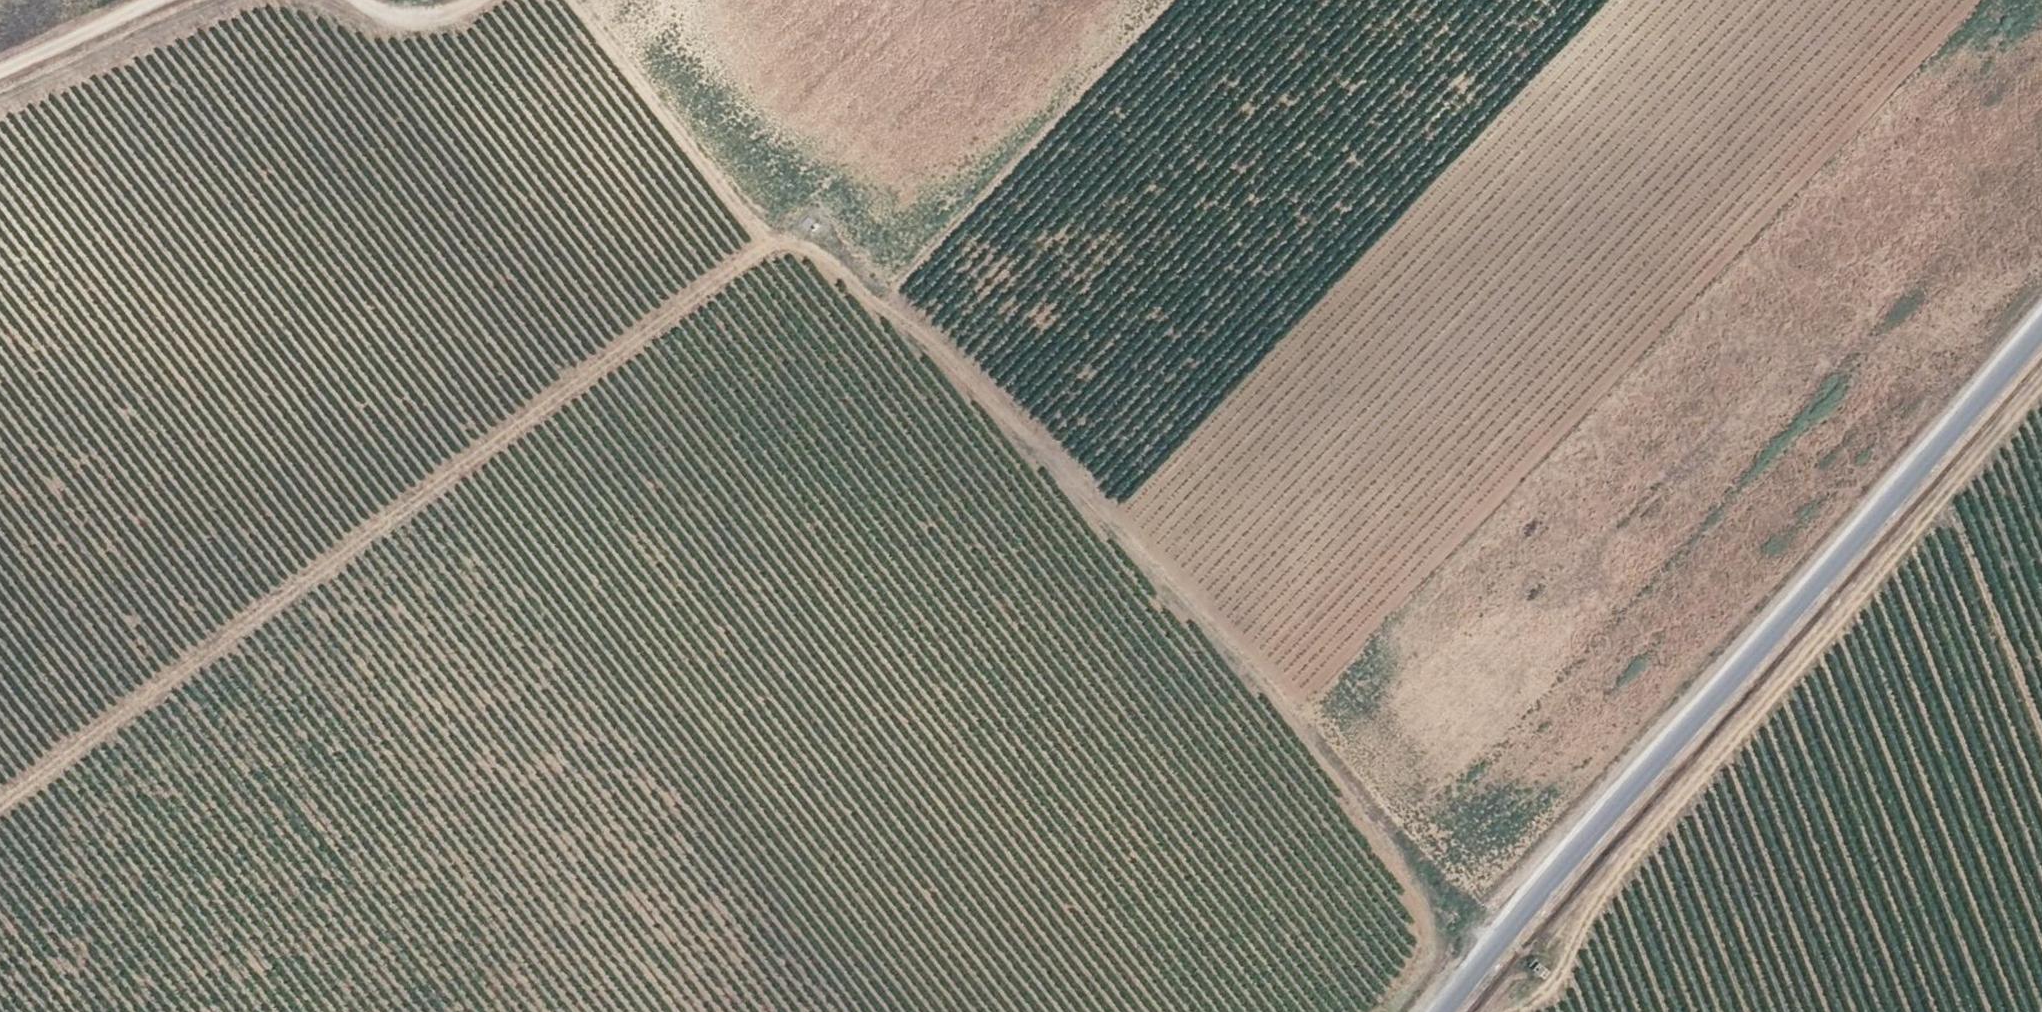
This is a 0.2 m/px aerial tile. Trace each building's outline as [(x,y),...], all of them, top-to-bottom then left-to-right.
[(1535,956),(1528,964),(1545,978),(1552,970),(1535,956)]
